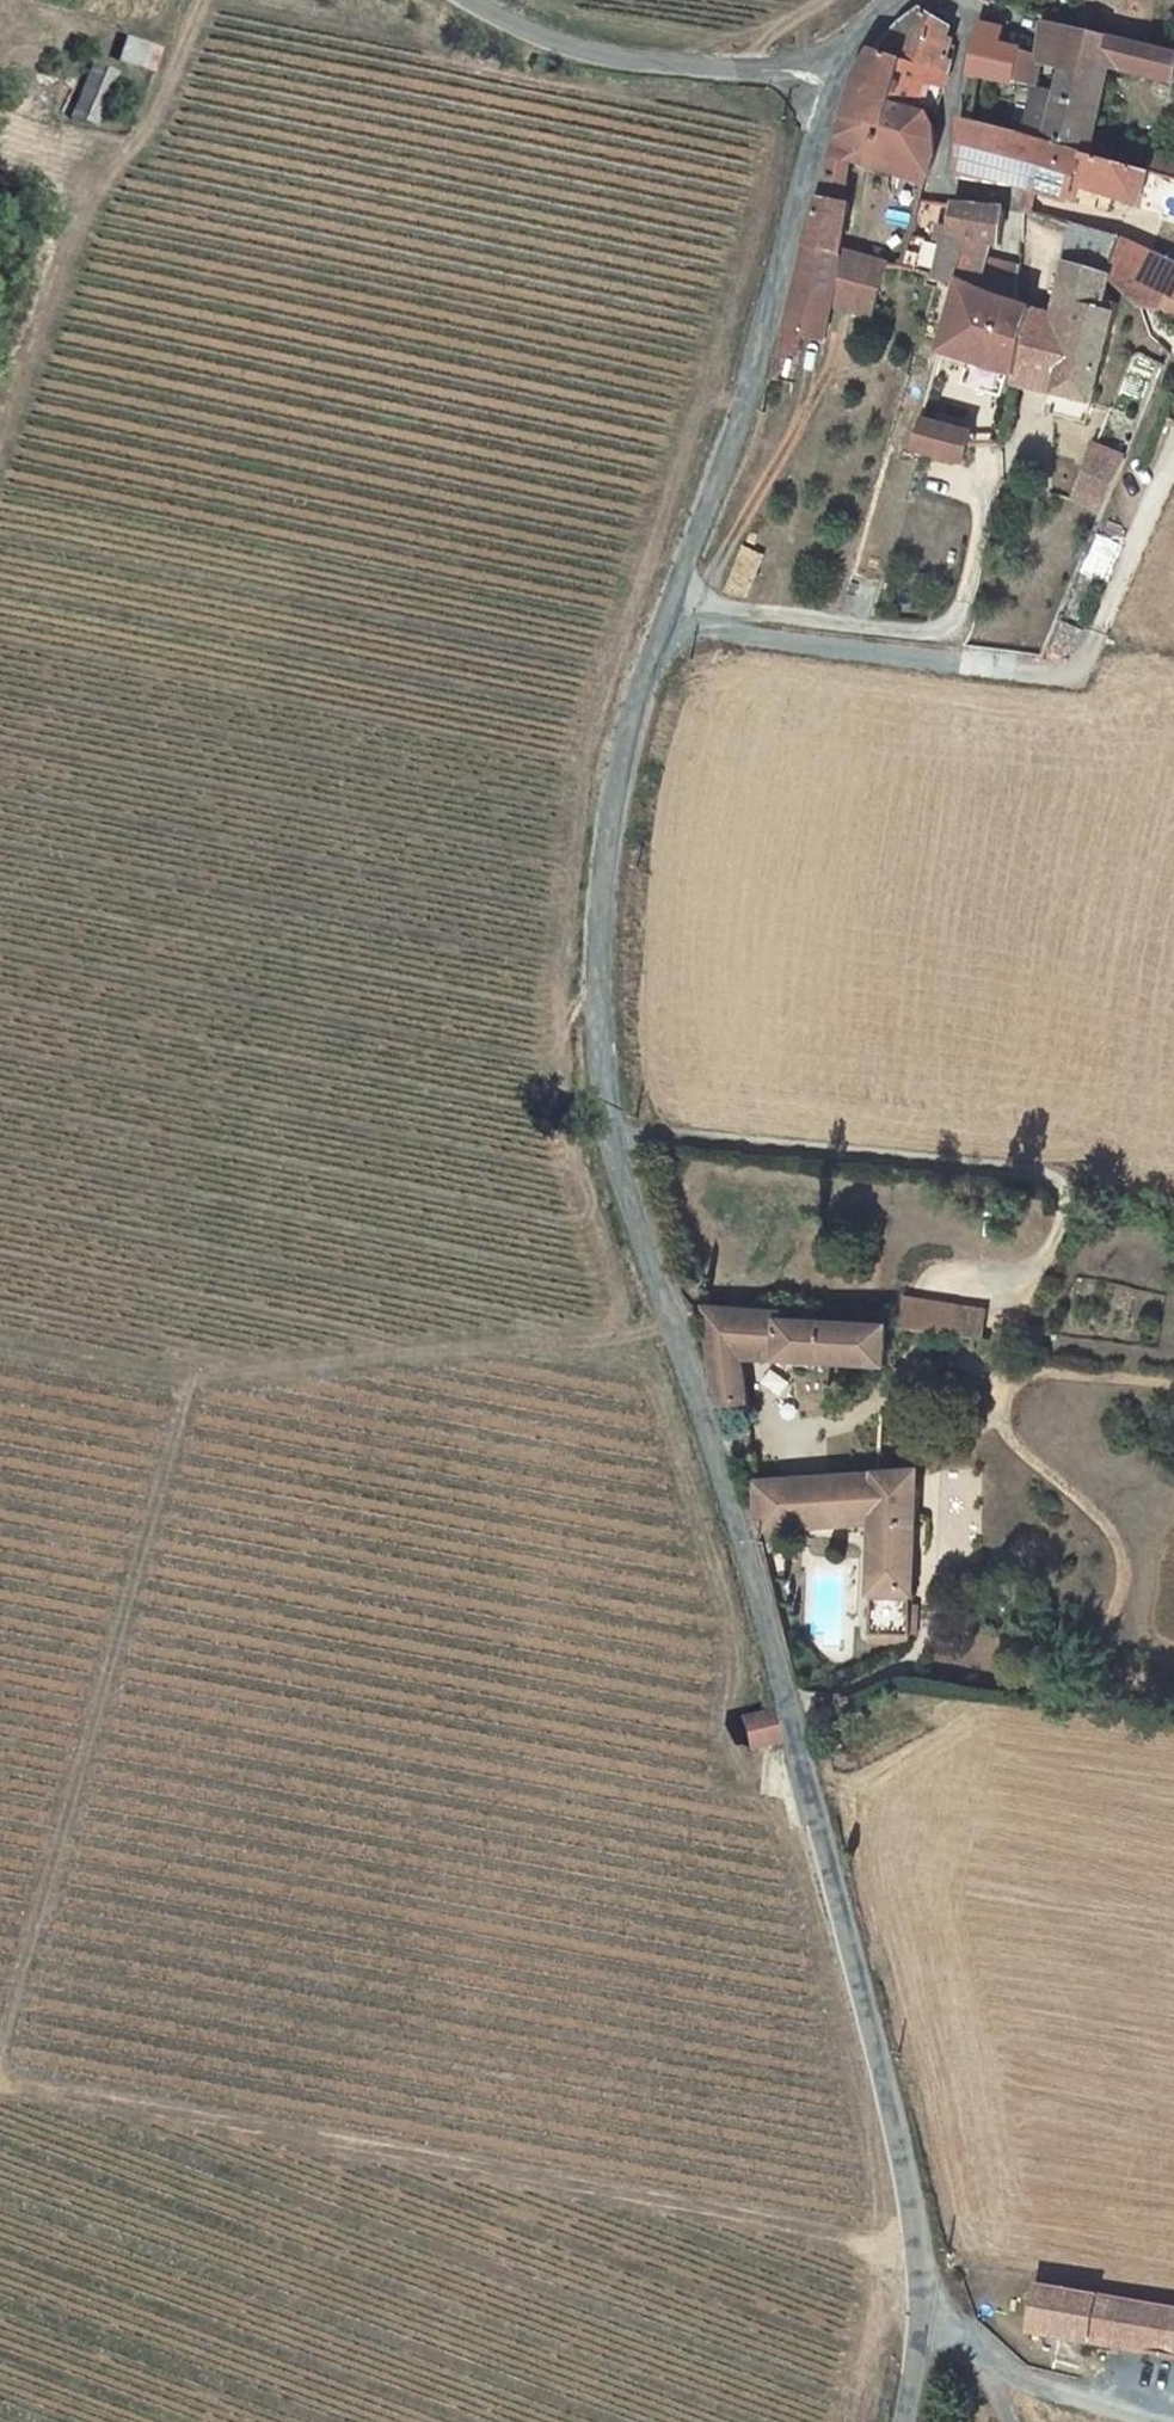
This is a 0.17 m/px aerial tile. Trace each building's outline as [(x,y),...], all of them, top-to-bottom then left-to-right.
[(963,21),(936,1),(906,29),(897,38),(892,43),(923,55),(965,71),(971,44),(958,37),(963,21)] [(1062,13),(1056,46),(1054,57),(1076,63),(1069,90),(1049,85),(1040,131),(1054,135),(1102,148),(1127,59),(1173,73),(1173,41),(1062,13)] [(1019,20),(999,15),(991,64),(1050,79),(1054,57),(1056,46),(1016,35),(1019,20)] [(923,55),(892,43),(877,65),(873,72),(863,96),(858,111),(896,126),(908,97),(923,55)] [(923,55),(908,97),(953,112),(965,71),(923,55)] [(101,126),(117,71),(90,63),(74,118),(101,126)] [(896,126),(858,111),(854,127),(859,140),(892,152),(891,157),(922,169),(949,178),(959,150),(953,112),(908,97),(896,126)] [(1054,135),(1040,131),(983,115),(987,168),(1025,172),(1044,176),(1054,135)] [(1044,176),(1055,178),(1065,181),(1094,188),(1100,169),(1162,186),(1166,173),(1173,176),(1173,168),(1167,166),(1102,148),(1054,135),(1044,176)] [(858,157),(854,155),(845,155),(844,157),(798,328),(841,336),(847,303),(888,311),(899,260),(857,251),(866,206),(859,203),(863,174),(863,166),(862,161),(858,157)] [(949,178),(922,169),(918,189),(943,198),(949,178)] [(1065,181),(1055,178),(1047,202),(1058,204),(1065,181)] [(1016,197),(973,196),(969,218),(954,216),(951,231),(928,229),(911,270),(972,281),(1040,302),(1042,262),(1008,257),(1008,239),(1017,241),(1024,201),(1016,197)] [(1149,222),(1095,212),(1081,263),(1096,268),(1125,277),(1149,222)] [(1125,277),(1158,305),(1173,299),(1173,300),(1173,241),(1149,222),(1125,277)] [(1055,306),(1036,379),(1035,384),(1110,399),(1132,300),(1118,293),(1125,277),(1096,268),(1087,299),(1097,302),(1093,318),(1055,306)] [(1040,302),(972,281),(955,349),(1036,379),(1055,306),(1040,302)] [(990,432),(938,417),(931,446),(938,448),(984,462),(990,432)] [(1013,442),(1014,444),(1015,445),(1017,446),(1019,446),(1020,446),(1022,444),(1023,443),(1023,441),(1022,439),(1021,437),(1019,436),(1017,436),(1015,437),(1014,438),(1013,440),(1013,442)] [(1143,453),(1115,441),(1095,495),(1122,506),(1143,453)] [(985,1336),(987,1304),(904,1299),(902,1331),(985,1336)] [(712,1308),(709,1407),(750,1408),(751,1368),(894,1373),(895,1325),(783,1322),(784,1310),(712,1308)] [(872,1605),(925,1603),(919,1472),(755,1479),(758,1535),(869,1530),(872,1605)] [(748,1751),(780,1745),(773,1709),(741,1716),(748,1751)] [(1029,2340),(1173,2357),(1173,2304),(1036,2287),(1029,2340)]
